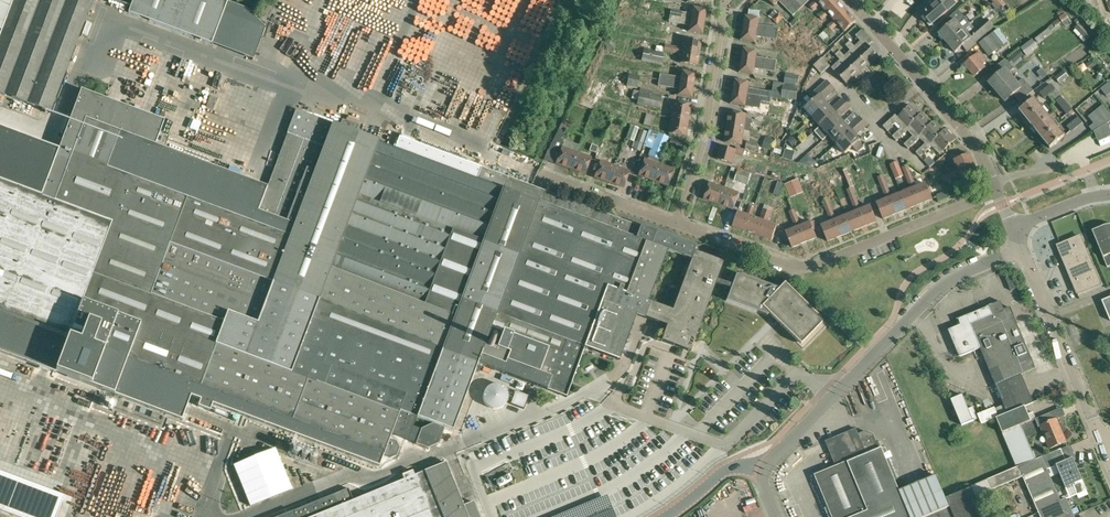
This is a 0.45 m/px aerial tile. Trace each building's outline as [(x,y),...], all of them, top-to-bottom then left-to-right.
[(93,0),(0,0),(0,29),(3,30),(0,37),(0,92),(50,111),(93,0)] [(222,0),(133,0),(128,13),(211,44),(227,2),(222,0)] [(859,21),(836,0),(819,0),(813,6),(820,13),(819,14),(836,29),(841,24),(849,31),(859,21)] [(947,11),(956,4),(953,0),(929,0),(933,5),(922,15),(931,25),(947,11)] [(994,2),(1000,9),(1006,4),(1002,0),(997,0),(994,2)] [(246,9),(227,2),(211,44),(252,59),(264,29),(246,9)] [(707,32),(707,9),(687,8),(687,5),(673,5),(673,23),(689,23),(689,32),(707,32)] [(743,35),(744,74),(760,73),(760,71),(781,71),(780,57),(761,58),(761,38),(776,37),(775,30),(782,30),(782,18),(774,18),(774,24),(764,24),(764,10),(761,10),(761,18),(753,18),(753,35),(743,35)] [(938,33),(947,43),(969,24),(970,23),(958,10),(947,20),(950,23),(938,33)] [(974,30),(969,24),(947,43),(955,52),(963,46),(968,51),(976,44),(975,43),(993,27),(987,19),(974,30)] [(1048,27),(1049,29),(1035,39),(1038,43),(1051,32),(1061,24),(1058,19),(1053,22),(1054,23),(1048,27)] [(1083,26),(1078,30),(1086,42),(1091,39),(1083,26)] [(998,28),(994,32),(994,31),(979,43),(989,56),(1004,44),(1008,40),(998,28)] [(855,47),(870,63),(878,55),(869,46),(874,42),(862,30),(856,36),(861,42),(855,47)] [(704,39),(688,36),(684,62),(700,64),(704,39)] [(870,63),(855,47),(850,41),(845,46),(850,51),(845,56),(860,72),(870,63)] [(778,43),(778,51),(789,51),(789,43),(778,43)] [(1024,52),(1029,48),(1026,44),(1021,47),(1024,52)] [(266,56),(276,66),(286,57),(276,46),(266,56)] [(860,72),(845,56),(840,51),(835,55),(840,61),(832,69),(835,72),(847,84),(860,72)] [(665,64),(667,57),(647,52),(645,60),(665,64)] [(982,65),(986,61),(979,53),(965,65),(975,77),(985,68),(982,65)] [(822,74),(831,66),(823,58),(814,66),(822,74)] [(997,93),(1013,79),(1007,72),(1013,68),(1004,58),(995,68),(1000,73),(989,83),(997,93)] [(1064,70),(1055,77),(1060,83),(1069,77),(1064,70)] [(663,74),(662,86),(677,88),(672,134),(692,136),(699,73),(682,71),(681,76),(663,74)] [(632,78),(630,86),(641,89),(643,81),(632,78)] [(738,106),(731,162),(738,163),(739,159),(744,159),(751,107),(773,110),(774,105),(784,107),(785,99),(800,101),(802,90),(786,88),(784,98),(772,96),(774,82),(755,79),(754,82),(742,80),(739,106),(738,106)] [(1013,79),(997,93),(1005,102),(1017,92),(1023,99),(1034,91),(1023,79),(1017,84),(1013,79)] [(205,96),(213,94),(211,83),(203,85),(205,96)] [(1067,115),(1073,110),(1052,84),(1040,93),(1045,99),(1048,96),(1054,103),(1056,101),(1067,115)] [(821,94),(818,97),(814,100),(805,108),(813,118),(828,104),(825,100),(836,90),(832,85),(828,88),(825,91),(821,87),(817,90),(821,94)] [(453,430),(477,363),(566,397),(584,347),(619,360),(636,314),(668,325),(662,340),(690,351),(700,323),(699,322),(714,283),(730,289),(726,301),(767,316),(768,314),(800,345),(823,321),(784,283),(777,290),(777,288),(736,273),(731,285),(715,279),(721,263),(693,253),(696,246),(640,225),(640,227),(481,167),(477,178),(408,152),(415,133),(402,128),(395,147),(296,109),(287,133),(286,133),(266,185),(155,144),(164,120),(82,89),(58,149),(0,127),(0,352),(55,373),(58,366),(61,369),(69,372),(67,376),(182,419),(190,395),(200,399),(198,406),(210,410),(213,403),(379,466),(383,454),(389,457),(395,454),(397,448),(395,442),(389,440),(391,433),(428,446),(439,441),(444,427),(453,430)] [(641,97),(640,105),(660,108),(661,100),(641,97)] [(832,108),(828,104),(813,118),(821,127),(848,103),(844,99),(832,108)] [(1051,148),(1065,137),(1034,99),(1020,111),(1051,148)] [(188,110),(201,110),(201,102),(188,102),(188,110)] [(821,127),(815,132),(823,141),(829,136),(844,122),(840,118),(852,108),(848,103),(821,127)] [(904,131),(921,116),(911,106),(899,117),(896,115),(883,126),(888,131),(897,123),(902,129),(904,131)] [(1098,128),(1108,120),(1100,110),(1089,118),(1098,128)] [(904,131),(902,129),(893,137),(897,141),(909,130),(914,136),(916,138),(932,124),(923,114),(921,116),(904,131)] [(848,127),(844,122),(829,136),(837,145),(864,121),(860,117),(848,127)] [(1072,132),(1083,123),(1079,117),(1067,126),(1072,132)] [(614,132),(622,134),(626,121),(618,119),(614,132)] [(864,121),(837,145),(845,154),(853,147),(858,153),(864,147),(859,142),(860,140),(856,136),(867,126),(864,121)] [(916,138),(914,136),(904,144),(909,149),(921,138),(926,144),(928,146),(944,132),(935,122),(932,124),(916,138)] [(928,146),(926,144),(916,153),(921,157),(933,146),(940,155),(944,152),(943,151),(956,140),(946,129),(944,132),(928,146)] [(799,140),(794,135),(788,141),(793,146),(799,140)] [(579,168),(579,156),(561,156),(561,167),(579,168)] [(902,161),(894,163),(899,179),(907,176),(902,161)] [(642,178),(674,184),(677,170),(645,163),(642,178)] [(913,165),(907,166),(909,175),(915,174),(913,165)] [(628,187),(632,177),(601,167),(598,177),(628,187)] [(752,185),(754,177),(739,174),(738,182),(752,185)] [(803,179),(788,182),(791,196),(806,193),(803,179)] [(779,192),(785,194),(788,183),(782,181),(779,192)] [(705,201),(738,209),(743,189),(736,188),(734,193),(709,187),(705,201)] [(876,209),(877,211),(827,229),(830,239),(937,200),(932,188),(876,209)] [(740,212),(735,227),(776,240),(783,216),(770,212),(768,220),(740,212)] [(1105,226),(1093,231),(1108,268),(1109,267),(1109,225),(1105,226)] [(791,237),(795,247),(821,236),(817,226),(791,237)] [(1068,267),(1071,273),(1072,275),(1070,276),(1077,294),(1100,284),(1080,236),(1058,246),(1067,268),(1068,267)] [(998,417),(1025,406),(1033,403),(1021,374),(1035,368),(1010,307),(1004,310),(1000,301),(988,306),(989,306),(958,319),(961,325),(948,330),(959,357),(980,348),(1004,405),(995,409),(998,417)] [(529,396),(515,390),(510,404),(524,409),(529,396)] [(962,395),(951,400),(962,425),(978,418),(973,407),(968,409),(962,395)] [(1025,406),(998,417),(996,418),(1002,433),(1031,421),(1025,406)] [(153,411),(150,417),(158,420),(160,414),(153,411)] [(1051,412),(1031,421),(1032,421),(1035,420),(1038,427),(1041,426),(1050,448),(1066,442),(1056,419),(1055,419),(1051,412)] [(1032,421),(1031,421),(1002,433),(1017,468),(1042,457),(1046,455),(1042,446),(1031,450),(1026,438),(1037,434),(1032,421)] [(950,507),(937,476),(900,491),(882,448),(879,449),(874,435),(865,431),(859,434),(856,428),(826,441),(836,466),(815,474),(832,516),(926,516),(950,507)] [(1046,455),(1042,457),(1047,469),(1053,467),(1051,463),(1064,458),(1061,449),(1046,455)] [(1017,468),(988,480),(992,491),(1024,478),(1040,516),(1074,516),(1067,498),(1060,501),(1047,470),(1047,469),(1042,457),(1017,468)] [(1070,459),(1056,465),(1065,487),(1073,484),(1077,495),(1087,491),(1076,467),(1074,468),(1070,459)] [(473,502),(463,506),(446,462),(414,475),(412,470),(402,475),(404,479),(353,500),(348,488),(277,516),(480,516),(473,502)] [(299,462),(298,468),(310,472),(312,465),(299,462)] [(552,516),(617,516),(607,494),(552,516)] [(950,507),(926,516),(954,516),(950,507)]
